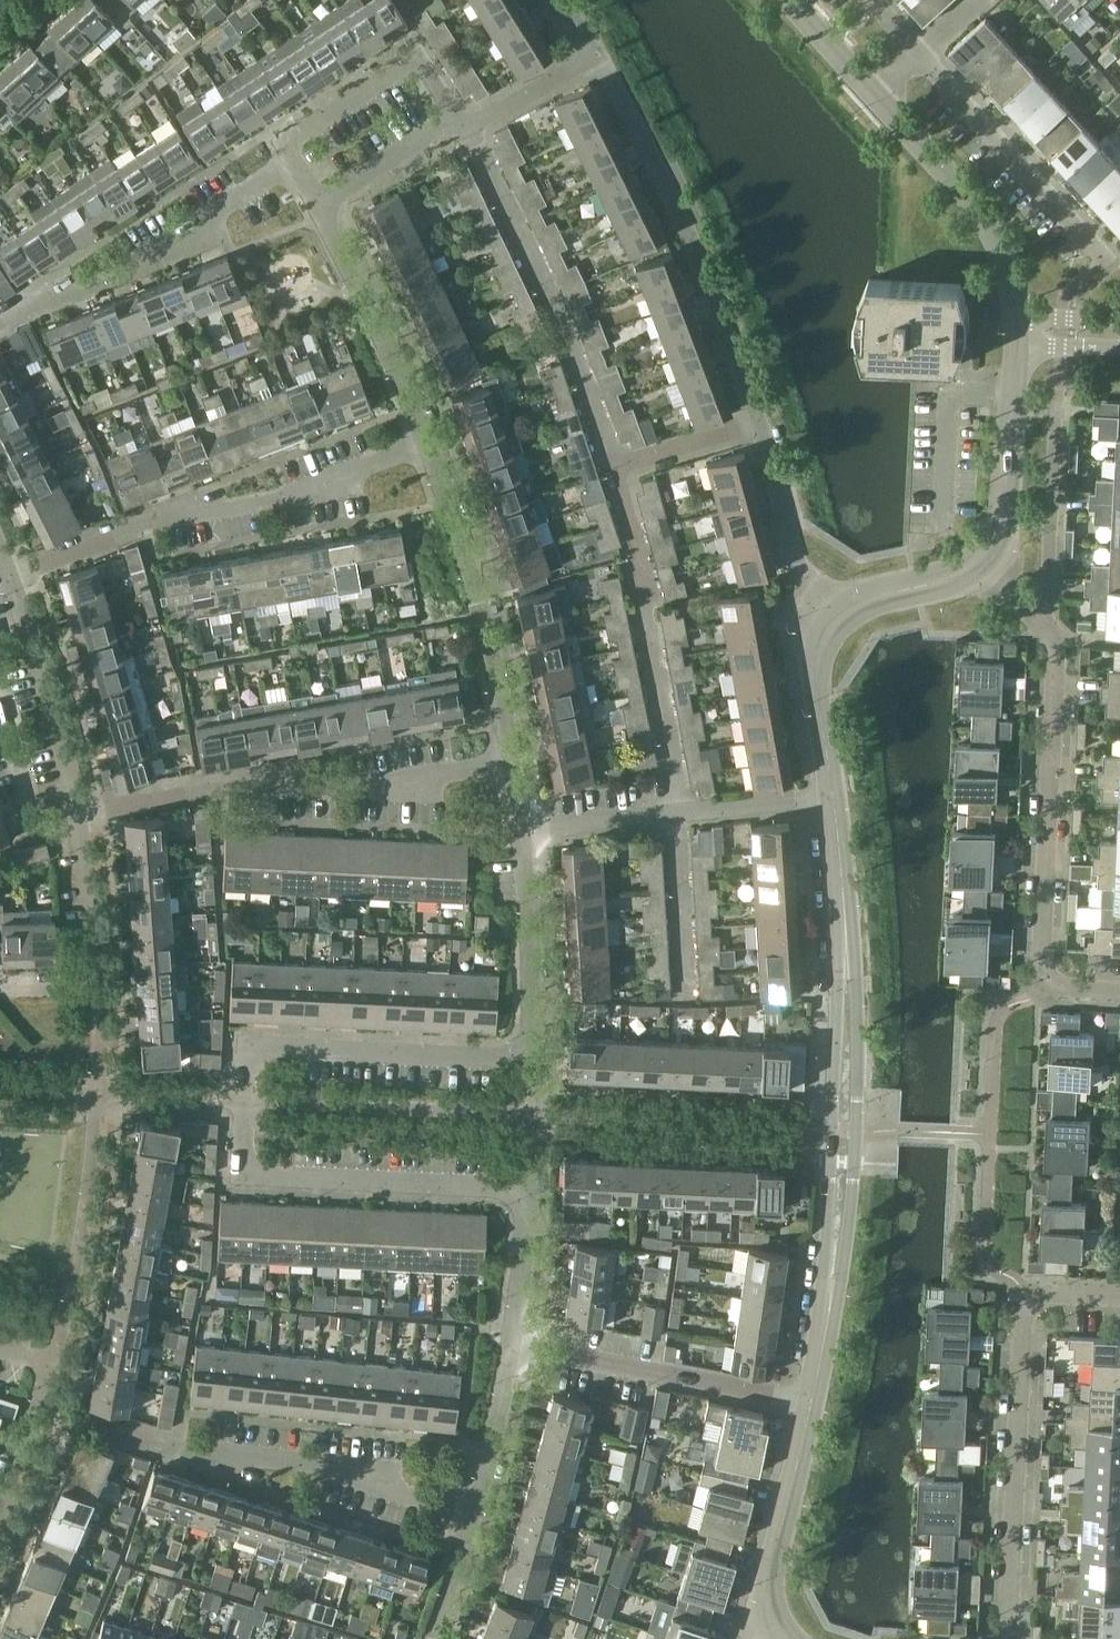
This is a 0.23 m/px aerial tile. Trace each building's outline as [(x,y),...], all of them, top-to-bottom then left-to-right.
[(127,15),(113,0),(77,0),(67,9),(94,38),(113,21),(117,25),(120,21),(127,15)] [(127,15),(137,6),(134,2),(136,0),(113,0),(127,15)] [(246,0),(235,9),(241,16),(251,8),(246,0)] [(364,3),(365,3),(363,0),(346,0),(337,6),(365,48),(385,35),(364,3)] [(365,3),(364,3),(385,35),(406,21),(392,0),(369,0),(365,3)] [(481,13),(502,0),(472,0),(481,13)] [(517,0),(502,0),(481,13),(493,34),(526,13),(517,0)] [(909,4),(925,22),(949,0),(914,0),(909,4)] [(1081,1),(1080,0),(1047,0),(1072,28),(1090,11),(1081,1)] [(337,6),(318,19),(345,61),(365,48),(337,6)] [(431,16),(426,8),(414,15),(419,23),(431,16)] [(76,54),(94,38),(67,9),(48,26),(56,35),(46,44),(71,72),(73,71),(70,68),(80,59),(76,54)] [(526,13),(493,34),(506,54),(538,34),(526,13)] [(127,15),(120,21),(127,28),(133,22),(127,15)] [(436,24),(431,16),(419,23),(424,31),(436,24)] [(968,69),(1004,36),(987,18),(951,51),(968,69)] [(325,75),(345,61),(318,19),(297,33),(325,75)] [(189,27),(172,39),(180,50),(197,37),(189,27)] [(222,27),(212,35),(217,42),(228,34),(222,27)] [(304,88),(325,75),(297,33),(277,46),(304,88)] [(552,55),(538,34),(506,54),(519,75),(552,55)] [(217,42),(212,35),(201,43),(207,50),(217,42)] [(1102,43),(1095,35),(1086,43),(1093,51),(1102,43)] [(978,73),(988,83),(1020,54),(1004,36),(968,69),(974,76),(978,73)] [(30,42),(10,60),(44,97),(64,79),(63,78),(71,72),(46,44),(38,51),(30,42)] [(285,101),(304,88),(277,46),(257,59),(285,101)] [(1118,55),(1111,47),(1099,57),(1107,65),(1118,55)] [(456,57),(451,49),(440,56),(445,64),(456,57)] [(993,97),(1000,104),(1036,72),(1020,54),(988,83),(997,94),(993,97)] [(184,56),(173,64),(179,71),(190,63),(184,56)] [(461,65),(456,57),(445,64),(449,72),(461,65)] [(257,59),(237,72),(265,114),(285,101),(257,59)] [(16,123),(44,97),(10,60),(0,69),(0,106),(16,123)] [(179,71),(173,64),(163,72),(168,79),(179,71)] [(1104,74),(1098,67),(1089,76),(1095,82),(1098,80),(1104,74)] [(217,86),(223,96),(244,128),(265,114),(237,72),(217,86)] [(1052,90),(1036,72),(1000,104),(1006,112),(1010,108),(1020,119),(1052,90)] [(117,79),(116,87),(121,93),(131,84),(122,74),(117,79)] [(1114,85),(1104,74),(1098,80),(1108,91),(1114,85)] [(71,82),(77,90),(83,84),(77,77),(71,82)] [(489,91),(484,84),(472,91),(477,99),(489,91)] [(566,122),(566,123),(601,106),(590,84),(546,106),(556,127),(566,122)] [(152,93),(146,85),(139,91),(145,98),(152,93)] [(1068,106),(1052,90),(1020,119),(1029,129),(1025,133),(1031,139),(1068,106)] [(139,91),(128,99),(134,106),(145,98),(139,91)] [(1110,102),(1119,113),(1119,93),(1110,102)] [(225,141),(244,128),(223,96),(204,109),(225,141)] [(123,115),(134,106),(128,99),(118,107),(123,115)] [(204,154),(225,141),(204,109),(197,99),(176,113),(190,134),(204,154)] [(2,129),(13,120),(15,123),(16,123),(0,106),(0,127),(2,129)] [(566,123),(577,145),(611,128),(601,106),(566,123)] [(1084,125),(1068,106),(1031,139),(1039,147),(1043,144),(1052,154),(1084,125)] [(101,120),(90,128),(96,136),(107,127),(101,120)] [(496,132),(501,140),(513,134),(509,125),(496,132)] [(1057,168),(1064,175),(1100,142),(1084,125),(1052,154),(1061,165),(1057,168)] [(96,136),(90,128),(80,136),(85,144),(96,136)] [(178,128),(157,141),(178,173),(198,159),(178,128)] [(622,149),(611,128),(577,145),(587,166),(622,149)] [(157,141),(136,155),(157,187),(178,173),(157,141)] [(1080,194),(1084,190),(1117,161),(1116,160),(1100,142),(1064,175),(1080,194)] [(48,152),(54,159),(65,151),(59,143),(48,152)] [(587,166),(598,188),(632,171),(622,149),(587,166)] [(48,152),(38,160),(43,167),(54,159),(48,152)] [(138,199),(157,187),(136,155),(117,168),(138,199)] [(110,157),(90,171),(118,213),(138,199),(117,168),(110,157)] [(1117,161),(1084,190),(1080,194),(1096,211),(1119,189),(1119,157),(1116,160),(1117,161)] [(455,168),(459,176),(471,170),(467,162),(455,168)] [(505,170),(509,178),(522,171),(518,163),(505,170)] [(98,226),(118,213),(90,171),(70,184),(71,185),(98,226)] [(526,180),(522,171),(509,178),(513,187),(526,180)] [(643,192),(632,171),(598,188),(608,209),(643,192)] [(14,187),(19,194),(30,186),(25,179),(14,187)] [(77,239),(98,226),(71,185),(50,199),(77,239)] [(8,202),(19,194),(14,187),(3,195),(8,202)] [(1117,226),(1119,223),(1119,189),(1096,211),(1103,219),(1107,215),(1117,226)] [(608,209),(619,231),(653,214),(643,192),(608,209)] [(364,210),(374,231),(409,215),(399,193),(364,210)] [(449,207),(457,203),(453,195),(445,199),(449,207)] [(471,203),(475,210),(487,204),(484,197),(471,203)] [(31,212),(37,221),(57,252),(77,239),(50,199),(31,212)] [(475,210),(479,219),(492,213),(487,204),(475,210)] [(526,213),(530,221),(543,215),(539,207),(526,213)] [(664,237),(653,214),(619,231),(630,254),(664,237)] [(374,231),(385,253),(420,236),(409,215),(374,231)] [(534,230),(547,223),(543,215),(530,221),(534,230)] [(38,266),(57,252),(37,221),(17,234),(38,266)] [(38,266),(17,234),(0,245),(0,254),(17,279),(38,266)] [(385,253),(395,274),(430,258),(420,236),(385,253)] [(492,246),(495,254),(508,248),(505,240),(492,246)] [(512,256),(508,248),(495,254),(499,263),(512,256)] [(548,257),(551,264),(564,258),(560,250),(548,257)] [(636,267),(645,289),(680,276),(672,253),(636,267)] [(227,257),(204,266),(218,301),(222,312),(250,301),(244,288),(240,289),(227,257)] [(395,274),(405,296),(440,280),(430,258),(395,274)] [(568,266),(564,258),(551,264),(556,273),(568,266)] [(204,266),(182,274),(196,310),(218,301),(204,266)] [(182,274),(159,283),(173,319),(196,310),(182,274)] [(645,289),(653,312),(689,298),(680,276),(645,289)] [(858,335),(860,339),(866,362),(913,364),(958,366),(966,344),(968,340),(969,336),(970,332),(971,328),(971,323),(971,319),(970,315),(969,311),(968,307),(962,284),(880,280),(870,279),(862,301),(860,305),(859,309),(858,313),(857,318),(857,322),(857,326),(858,330),(858,335)] [(405,296),(415,318),(450,301),(440,280),(405,296)] [(10,281),(0,287),(0,289),(6,298),(16,291),(10,281)] [(159,283),(137,292),(151,328),(173,319),(159,283)] [(512,290),(516,297),(528,291),(525,284),(512,290)] [(533,300),(528,291),(516,297),(520,306),(533,300)] [(137,292),(115,301),(134,349),(156,341),(151,328),(137,292)] [(653,312),(661,334),(697,321),(689,298),(653,312)] [(111,358),(134,349),(115,301),(92,310),(106,345),(111,358)] [(426,339),(461,323),(450,301),(415,318),(426,339)] [(571,308),(574,316),(587,311),(584,303),(571,308)] [(84,354),(106,345),(92,310),(70,319),(84,354)] [(591,320),(587,311),(574,316),(577,325),(591,320)] [(84,354),(70,319),(47,328),(61,363),(84,354)] [(661,334),(670,357),(706,343),(697,321),(661,334)] [(46,354),(31,323),(19,329),(34,360),(46,354)] [(426,339),(436,361),(471,344),(461,323),(426,339)] [(549,334),(545,327),(532,333),(536,341),(549,334)] [(248,348),(261,343),(266,341),(262,332),(258,334),(245,339),(248,348)] [(351,353),(346,342),(338,345),(343,356),(351,353)] [(670,357),(678,379),(714,365),(706,343),(670,357)] [(482,368),(471,344),(436,361),(447,384),(482,368)] [(229,356),(225,347),(212,352),(216,361),(229,356)] [(5,374),(5,375),(12,371),(0,348),(0,376),(5,374)] [(588,353),(591,361),(604,356),(601,348),(588,353)] [(203,366),(216,361),(212,352),(199,357),(203,366)] [(608,365),(604,356),(591,361),(594,370),(608,365)] [(314,368),(309,357),(301,360),(305,371),(314,368)] [(297,374),(305,371),(301,360),(293,363),(297,374)] [(354,361),(330,371),(348,416),(372,407),(354,361)] [(178,372),(175,362),(166,366),(170,376),(178,372)] [(43,367),(48,379),(57,374),(51,363),(43,367)] [(678,379),(687,401),(723,388),(714,365),(678,379)] [(186,380),(183,371),(178,372),(170,376),(173,385),(186,380)] [(330,371),(308,379),(326,425),(348,416),(330,371)] [(15,395),(5,375),(5,374),(0,376),(0,403),(15,395)] [(57,374),(48,379),(55,391),(63,387),(57,374)] [(256,377),(260,389),(269,385),(264,374),(256,377)] [(161,390),(173,385),(170,376),(157,381),(161,390)] [(507,404),(498,376),(483,381),(485,387),(453,398),(460,420),(496,408),(507,404)] [(551,381),(554,390),(569,385),(566,376),(551,381)] [(252,392),(260,389),(256,377),(248,380),(252,392)] [(308,379),(286,388),(304,434),(326,425),(308,379)] [(140,391),(136,382),(122,387),(126,396),(140,391)] [(281,443),(304,434),(286,388),(272,393),(269,385),(260,389),(263,397),(281,443)] [(572,394),(569,385),(554,390),(557,399),(572,394)] [(114,401),(126,396),(122,387),(110,392),(114,401)] [(732,412),(723,388),(687,401),(696,425),(732,412)] [(211,395),(215,406),(224,403),(219,392),(211,395)] [(605,397),(608,406),(621,401),(618,393),(605,397)] [(15,395),(0,403),(0,430),(26,417),(15,395)] [(207,410),(215,406),(211,395),(203,398),(207,410)] [(263,397),(241,406),(259,451),(281,443),(263,397)] [(97,407),(93,399),(80,404),(84,412),(97,407)] [(608,406),(611,415),(625,410),(621,401),(608,406)] [(218,415),(237,460),(259,451),(241,406),(227,411),(224,403),(215,406),(218,415)] [(496,408),(460,420),(468,443),(515,427),(508,405),(507,405),(507,404),(496,408)] [(64,410),(70,422),(78,418),(73,406),(64,410)] [(166,413),(170,424),(179,420),(175,409),(166,413)] [(162,427),(170,424),(166,413),(158,416),(162,427)] [(1119,459),(1119,415),(1096,414),(1095,423),(1101,423),(1100,438),(1119,439),(1118,459),(1119,459)] [(218,415),(195,424),(213,469),(237,460),(218,415)] [(26,417),(0,430),(0,449),(3,456),(37,439),(26,417)] [(78,418),(70,422),(76,434),(85,430),(78,418)] [(174,432),(192,478),(213,469),(195,424),(182,429),(179,420),(170,424),(174,432)] [(566,427),(569,436),(584,431),(581,422),(566,427)] [(129,426),(121,430),(125,441),(134,438),(129,426)] [(468,443),(475,466),(512,454),(523,450),(515,427),(468,443)] [(125,441),(121,430),(112,433),(117,444),(125,441)] [(587,439),(584,431),(569,436),(572,444),(587,439)] [(174,432),(151,441),(169,487),(192,478),(174,432)] [(646,443),(643,435),(630,440),(633,448),(646,443)] [(48,460),(37,439),(3,456),(14,478),(48,460)] [(147,496),(169,487),(151,441),(137,447),(129,450),(147,496)] [(1071,443),(1071,457),(1080,457),(1080,444),(1071,443)] [(86,453),(91,465),(100,462),(95,449),(86,453)] [(129,450),(106,459),(124,505),(147,496),(129,450)] [(707,463),(713,486),(750,476),(744,453),(707,463)] [(475,466),(483,488),(519,476),(512,454),(475,466)] [(1079,470),(1080,457),(1071,457),(1070,470),(1079,470)] [(1118,459),(1117,479),(1098,478),(1098,492),(1092,492),(1091,500),(1119,502),(1119,459),(1118,459)] [(59,482),(48,460),(14,478),(25,499),(59,482)] [(100,462),(91,465),(96,478),(105,475),(100,462)] [(582,472),(585,481),(599,476),(597,468),(582,472)] [(483,488),(490,512),(527,500),(519,476),(483,488)] [(602,485),(599,476),(585,481),(588,490),(602,485)] [(713,486),(720,509),(757,499),(750,476),(713,486)] [(642,481),(644,491),(659,486),(656,477),(642,481)] [(69,503),(59,482),(25,499),(35,520),(69,503)] [(112,493),(109,485),(96,490),(99,498),(112,493)] [(1076,488),(1075,499),(1083,499),(1084,489),(1076,488)] [(763,523),(757,499),(720,509),(711,512),(717,535),(726,533),(763,523)] [(490,512),(498,535),(534,522),(527,500),(490,512)] [(1114,544),(1119,544),(1119,502),(1091,500),(1091,509),(1097,509),(1096,523),(1115,524),(1114,544)] [(80,525),(69,503),(35,520),(47,542),(80,525)] [(597,518),(600,527),(615,522),(612,513),(597,518)] [(644,521),(646,529),(662,525),(659,517),(644,521)] [(498,535),(505,557),(542,545),(534,522),(498,535)] [(617,531),(615,522),(600,527),(602,536),(617,531)] [(726,533),(732,556),(769,546),(763,523),(726,533)] [(664,535),(662,525),(646,529),(649,539),(664,535)] [(1067,528),(1066,542),(1075,542),(1076,529),(1067,528)] [(410,577),(401,529),(377,533),(386,582),(410,577)] [(353,538),(362,586),(386,582),(377,533),(353,538)] [(353,538),(329,542),(338,590),(362,586),(353,538)] [(314,595),(338,590),(329,542),(305,546),(314,595)] [(1075,555),(1075,542),(1066,542),(1066,554),(1075,555)] [(147,576),(138,544),(125,548),(134,580),(147,576)] [(1119,587),(1119,544),(1114,544),(1112,564),(1094,563),(1093,577),(1087,577),(1087,586),(1119,587)] [(550,570),(542,545),(505,557),(514,582),(517,580),(519,587),(548,580),(546,571),(550,570)] [(305,546),(282,551),(290,599),(314,595),(305,546)] [(776,571),(769,546),(732,556),(739,581),(776,571)] [(292,609),(290,599),(282,551),(258,555),(267,603),(266,603),(268,612),(277,610),(277,611),(292,609)] [(234,559),(243,608),(257,605),(259,613),(268,612),(266,603),(267,603),(258,555),(234,559)] [(229,619),(232,619),(230,610),(243,608),(234,559),(210,563),(219,612),(220,620),(229,618),(229,619)] [(100,576),(109,574),(106,563),(60,576),(67,599),(103,589),(100,576)] [(219,612),(210,563),(186,568),(195,616),(219,612)] [(657,567),(659,576),(674,572),(672,563),(657,567)] [(195,616),(186,568),(162,572),(171,620),(195,616)] [(677,582),(674,572),(659,576),(662,585),(677,582)] [(517,595),(522,619),(560,611),(571,609),(566,585),(550,588),(548,580),(519,587),(521,594),(517,595)] [(411,586),(403,587),(405,599),(414,598),(411,586)] [(1087,586),(1086,593),(1092,594),(1092,608),(1110,609),(1109,630),(1119,630),(1119,587),(1087,586)] [(145,602),(154,599),(150,587),(141,589),(145,602)] [(67,599),(73,622),(110,612),(103,589),(67,599)] [(607,593),(609,602),(624,599),(622,590),(607,593)] [(758,591),(720,598),(724,622),(762,615),(758,591)] [(363,595),(365,607),(374,605),(372,593),(363,595)] [(356,608),(365,607),(363,595),(354,596),(356,608)] [(154,599),(145,602),(149,615),(157,613),(154,599)] [(609,602),(611,611),(626,608),(624,599),(609,602)] [(325,601),(316,603),(318,615),(327,613),(325,601)] [(309,617),(318,615),(316,603),(307,605),(309,617)] [(659,609),(661,619),(676,616),(675,606),(659,609)] [(277,610),(268,612),(270,624),(279,622),(277,611),(277,610)] [(522,619),(527,642),(565,635),(560,611),(522,619)] [(116,635),(110,612),(73,622),(80,645),(116,635)] [(268,612),(259,613),(261,625),(270,624),(268,612)] [(317,615),(309,617),(312,630),(320,629),(317,615)] [(766,639),(762,615),(724,622),(728,645),(766,639)] [(229,618),(220,620),(222,632),(231,630),(229,619),(229,618)] [(213,633),(222,632),(220,620),(211,621),(213,633)] [(1093,621),(1079,620),(1079,629),(1092,629),(1093,621)] [(270,624),(261,625),(263,636),(272,634),(270,624)] [(450,633),(448,624),(434,626),(436,636),(450,633)] [(172,629),(174,641),(183,639),(181,627),(172,629)] [(403,642),(412,640),(415,640),(413,630),(401,632),(403,642)] [(225,643),(232,642),(230,631),(223,632),(225,643)] [(388,644),(403,642),(401,632),(386,635),(388,644)] [(155,635),(158,648),(167,646),(163,633),(155,635)] [(123,658),(116,635),(80,645),(86,668),(123,658)] [(527,642),(532,666),(569,658),(565,635),(527,642)] [(617,640),(619,649),(634,646),(632,637),(617,640)] [(368,648),(366,638),(354,641),(355,650),(368,648)] [(766,639),(728,645),(733,669),(770,662),(766,639)] [(305,643),(306,652),(319,650),(317,640),(305,643)] [(1018,642),(978,640),(978,659),(963,659),(962,684),(1005,685),(1005,676),(1000,676),(1001,651),(1017,652),(1018,642)] [(341,653),(355,650),(354,641),(339,643),(341,653)] [(291,655),(306,652),(305,643),(290,645),(291,655)] [(683,654),(682,645),(666,647),(668,656),(683,654)] [(167,646),(158,648),(162,661),(170,659),(167,646)] [(636,656),(634,646),(619,649),(621,658),(636,656)] [(216,647),(204,649),(205,659),(217,657),(216,647)] [(1091,661),(1091,648),(1083,648),(1082,661),(1091,661)] [(685,663),(683,654),(668,656),(669,666),(685,663)] [(86,668),(93,692),(130,681),(140,678),(133,655),(123,658),(86,668)] [(273,665),(271,655),(259,657),(261,667),(273,665)] [(246,669),(261,667),(259,657),(244,660),(246,669)] [(532,666),(536,689),(574,682),(569,658),(532,666)] [(775,687),(770,662),(733,669),(737,693),(775,687)] [(224,664),(210,666),(212,675),(226,672),(224,664)] [(212,675),(210,666),(197,669),(199,677),(212,675)] [(456,667),(431,671),(440,720),(465,716),(458,678),(458,679),(456,667)] [(1103,692),(1119,693),(1119,671),(1110,670),(1110,685),(1104,684),(1103,692)] [(409,675),(411,687),(412,692),(417,724),(440,720),(431,671),(409,675)] [(130,681),(93,692),(99,715),(136,705),(146,702),(140,678),(130,681)] [(171,680),(174,694),(182,692),(180,679),(171,680)] [(362,696),(364,695),(370,733),(394,729),(387,691),(385,692),(384,682),(361,686),(362,696)] [(536,689),(541,714),(579,706),(574,682),(536,689)] [(626,686),(628,695),(643,692),(641,683),(626,686)] [(1004,696),(1005,685),(962,684),(960,709),(975,710),(974,728),(1014,729),(1014,721),(998,720),(999,696),(1004,696)] [(269,700),(267,701),(276,750),(299,746),(290,697),(288,686),(267,690),(269,700)] [(412,725),(417,724),(412,692),(411,687),(387,691),(394,729),(412,725)] [(775,687),(737,693),(741,717),(779,710),(775,687)] [(322,742),(346,737),(340,700),(338,700),(336,690),(314,694),(322,742)] [(185,706),(182,692),(174,694),(176,707),(185,706)] [(645,702),(643,692),(628,695),(631,705),(645,702)] [(692,701),(690,692),(675,695),(676,704),(692,701)] [(1103,692),(1103,700),(1109,701),(1108,715),(1119,716),(1119,693),(1103,692)] [(299,746),(322,742),(314,694),(313,695),(312,693),(290,697),(299,746)] [(362,696),(340,700),(346,737),(370,733),(364,695),(362,696)] [(233,707),(218,711),(227,759),(252,754),(243,705),(241,705),(240,699),(232,702),(233,707)] [(267,701),(243,705),(252,754),(276,750),(267,701)] [(693,710),(692,701),(676,704),(678,713),(693,710)] [(99,715),(106,738),(143,728),(153,725),(146,702),(136,705),(99,715)] [(541,714),(546,737),(584,729),(579,706),(541,714)] [(783,734),(779,710),(741,717),(746,741),(783,734)] [(203,763),(227,759),(218,711),(218,712),(193,716),(203,763)] [(1078,734),(1087,734),(1088,721),(1079,721),(1078,734)] [(153,725),(143,728),(106,738),(112,761),(149,750),(178,742),(176,733),(157,739),(153,725)] [(1013,737),(1014,729),(974,728),(973,744),(959,744),(957,770),(1001,772),(1001,761),(996,761),(997,736),(1013,737)] [(546,737),(551,761),(588,753),(584,729),(546,737)] [(176,733),(178,742),(191,740),(189,731),(176,733)] [(636,734),(638,743),(653,740),(651,731),(636,734)] [(783,734),(746,741),(750,764),(787,757),(783,734)] [(1087,734),(1078,734),(1078,747),(1086,747),(1087,734)] [(191,740),(178,742),(179,752),(192,749),(191,740)] [(655,749),(653,740),(638,743),(640,752),(655,749)] [(700,749),(699,740),(683,742),(685,751),(700,749)] [(702,758),(700,749),(685,751),(687,761),(702,758)] [(156,774),(149,750),(112,761),(115,770),(111,771),(116,789),(124,788),(138,784),(137,780),(156,774)] [(593,778),(588,753),(551,761),(556,785),(593,778)] [(1119,779),(1119,756),(1106,756),(1105,770),(1099,769),(1099,778),(1119,779)] [(792,782),(787,757),(750,764),(754,789),(792,782)] [(1000,781),(1001,772),(957,770),(956,794),(971,795),(970,814),(1009,816),(1010,806),(994,805),(995,780),(1000,781)] [(1099,778),(1099,786),(1104,786),(1104,800),(1119,801),(1119,779),(1099,778)] [(716,795),(714,785),(699,788),(701,798),(716,795)] [(195,807),(197,843),(212,842),(209,806),(195,807)] [(1075,806),(1074,819),(1083,820),(1084,807),(1075,806)] [(10,840),(3,814),(0,814),(0,842),(10,840)] [(1009,823),(1009,816),(970,814),(969,830),(954,830),(953,856),(996,858),(997,847),(992,847),(993,822),(1009,823)] [(125,820),(127,845),(166,842),(164,818),(125,820)] [(1082,833),(1083,820),(1074,819),(1074,832),(1082,833)] [(751,826),(752,849),(791,847),(789,824),(751,826)] [(714,839),(713,829),(698,829),(699,840),(714,839)] [(248,890),(251,833),(226,832),(224,889),(248,890)] [(275,834),(251,833),(248,890),(272,891),(275,834)] [(299,835),(275,834),(272,891),(296,893),(299,835)] [(323,837),(299,835),(296,893),(320,894),(323,837)] [(347,838),(323,837),(320,894),(344,895),(347,838)] [(371,839),(347,838),(344,895),(368,896),(371,839)] [(395,840),(371,839),(368,896),(392,897),(395,840)] [(419,841),(395,840),(392,897),(416,899),(419,841)] [(443,843),(419,841),(416,899),(440,900),(443,843)] [(1095,863),(1119,865),(1119,842),(1102,841),(1101,855),(1095,855),(1095,863)] [(47,842),(14,851),(18,864),(51,856),(47,842)] [(167,866),(166,842),(127,845),(129,869),(167,866)] [(212,850),(212,842),(197,843),(198,851),(212,850)] [(647,843),(647,853),(662,852),(661,842),(647,843)] [(468,844),(443,843),(440,900),(465,901),(465,908),(470,908),(470,897),(465,897),(468,844)] [(563,848),(564,871),(602,869),(601,846),(563,848)] [(752,849),(754,874),(792,871),(791,847),(752,849)] [(996,866),(996,858),(953,856),(952,880),(967,880),(966,899),(1005,901),(1006,892),(989,891),(991,866),(996,866)] [(1095,863),(1094,872),(1100,872),(1099,886),(1103,886),(1103,906),(1117,906),(1117,907),(1119,907),(1119,865),(1095,863)] [(169,890),(167,866),(129,869),(130,892),(169,890)] [(692,869),(693,877),(709,876),(708,868),(692,869)] [(564,871),(566,896),(604,893),(602,869),(564,871)] [(754,874),(755,898),(794,896),(792,871),(754,874)] [(204,873),(205,888),(215,888),(213,872),(204,873)] [(709,887),(709,876),(693,877),(694,888),(709,887)] [(649,882),(649,890),(665,890),(664,881),(649,882)] [(216,901),(215,888),(205,888),(206,902),(216,901)] [(171,914),(169,890),(130,892),(132,916),(171,914)] [(665,900),(665,890),(649,890),(650,901),(665,900)] [(1071,892),(1070,905),(1078,905),(1079,892),(1071,892)] [(605,918),(604,893),(566,896),(567,920),(605,918)] [(755,898),(757,922),(795,920),(794,896),(755,898)] [(1005,908),(1005,901),(966,899),(965,915),(950,914),(949,941),(992,943),(992,932),(987,932),(989,907),(1005,908)] [(0,902),(0,937),(3,936),(4,961),(29,960),(28,920),(28,909),(3,910),(3,902),(0,902)] [(1078,918),(1078,905),(1070,905),(1069,918),(1078,918)] [(1119,951),(1119,907),(1117,907),(1116,927),(1097,926),(1097,941),(1091,940),(1090,949),(1119,951)] [(279,924),(293,925),(294,910),(279,909),(279,924)] [(233,911),(223,910),(223,921),(233,922),(233,911)] [(249,922),(259,923),(259,914),(250,913),(249,922)] [(172,938),(171,914),(132,916),(134,941),(172,938)] [(489,927),(489,914),(476,914),(475,927),(489,927)] [(358,915),(345,915),(345,926),(357,927),(358,915)] [(695,917),(696,926),(712,925),(711,916),(695,917)] [(379,929),(389,929),(390,917),(379,917),(379,929)] [(607,942),(605,918),(567,920),(569,944),(607,942)] [(55,919),(28,920),(29,960),(56,959),(55,919)] [(757,922),(758,946),(797,944),(795,920),(757,922)] [(207,921),(208,938),(218,937),(217,921),(207,921)] [(426,930),(439,931),(439,922),(439,921),(427,921),(426,930)] [(439,922),(439,931),(439,932),(450,932),(451,922),(439,922)] [(712,935),(712,925),(696,926),(697,936),(712,935)] [(226,941),(232,941),(237,937),(237,930),(226,930),(226,941)] [(652,931),(653,939),(668,938),(667,930),(652,931)] [(365,946),(378,947),(378,935),(365,935),(365,946)] [(427,947),(439,948),(440,937),(427,936),(427,947)] [(219,949),(218,937),(208,938),(209,950),(219,949)] [(453,948),(466,949),(466,938),(453,937),(453,948)] [(174,962),(172,938),(134,941),(136,965),(174,962)] [(668,948),(668,938),(653,939),(653,949),(668,948)] [(331,954),(342,954),(343,940),(331,940),(331,954)] [(991,952),(992,943),(949,941),(947,965),(962,965),(961,984),(1001,986),(1001,977),(985,976),(986,951),(991,952)] [(569,944),(570,969),(608,966),(607,942),(569,944)] [(758,946),(760,971),(798,968),(797,944),(758,946)] [(255,1019),(258,962),(233,960),(230,1018),(255,1019)] [(176,986),(174,962),(136,965),(137,989),(176,986)] [(258,962),(255,1019),(279,1020),(282,963),(258,962)] [(306,964),(282,963),(279,1020),(303,1021),(306,964)] [(330,965),(306,964),(303,1021),(327,1023),(330,965)] [(698,965),(699,974),(714,974),(714,964),(698,965)] [(353,966),(330,965),(327,1023),(351,1024),(353,966)] [(378,968),(353,966),(351,1024),(375,1025),(378,968)] [(610,991),(608,966),(570,969),(572,994),(610,991)] [(402,969),(378,968),(375,1025),(399,1026),(402,969)] [(800,993),(798,968),(760,971),(761,996),(800,993)] [(216,969),(215,983),(225,983),(226,969),(216,969)] [(426,970),(412,969),(402,969),(399,1026),(423,1027),(426,970)] [(426,970),(423,1027),(447,1029),(450,971),(426,970)] [(474,972),(450,971),(447,1029),(471,1030),(474,972)] [(474,972),(471,1030),(496,1031),(499,973),(474,972)] [(715,983),(714,974),(699,974),(700,984),(715,983)] [(671,987),(670,977),(655,978),(655,988),(670,987),(671,987)] [(224,998),(225,983),(215,983),(214,998),(224,998)] [(177,1010),(176,986),(137,989),(139,1012),(177,1010)] [(656,998),(671,997),(670,987),(655,988),(656,998)] [(590,1016),(590,1002),(563,1000),(562,1014),(590,1016)] [(780,1001),(765,1003),(766,1012),(780,1011),(780,1001)] [(598,1002),(590,1002),(590,1016),(598,1016),(598,1002)] [(598,1002),(598,1016),(606,1016),(607,1002),(598,1002)] [(756,1013),(756,1003),(741,1004),(742,1014),(756,1013)] [(631,1014),(645,1014),(646,1005),(631,1004),(631,1014)] [(727,1015),(742,1014),(741,1004),(727,1005),(727,1015)] [(660,1015),(660,1005),(646,1005),(645,1014),(660,1015)] [(679,1016),(693,1016),(693,1006),(679,1006),(679,1016)] [(708,1016),(708,1006),(693,1006),(693,1016),(708,1016)] [(179,1034),(177,1010),(139,1012),(141,1036),(179,1034)] [(1052,1046),(1051,1056),(1095,1058),(1096,1032),(1081,1032),(1082,1013),(1043,1011),(1042,1021),(1058,1022),(1057,1046),(1052,1046)] [(214,1017),(213,1032),(223,1032),(223,1018),(214,1017)] [(222,1047),(223,1032),(213,1032),(212,1046),(222,1047)] [(141,1036),(142,1062),(181,1059),(179,1034),(141,1036)] [(569,1076),(594,1077),(595,1039),(571,1038),(569,1076)] [(620,1040),(595,1039),(594,1077),(618,1079),(620,1040)] [(643,1041),(620,1040),(618,1079),(642,1080),(643,1041)] [(764,1047),(762,1086),(804,1088),(807,1042),(764,1040),(764,1047)] [(642,1080),(666,1081),(667,1043),(643,1041),(642,1080)] [(692,1044),(667,1043),(666,1081),(690,1082),(692,1044)] [(716,1045),(692,1044),(690,1082),(714,1083),(716,1045)] [(740,1046),(716,1045),(714,1083),(738,1085),(740,1046)] [(764,1047),(740,1046),(738,1085),(762,1086),(764,1047)] [(1105,1047),(1095,1047),(1095,1058),(1105,1059),(1105,1047)] [(221,1053),(191,1052),(190,1064),(221,1066),(221,1053)] [(1095,1058),(1051,1056),(1051,1065),(1056,1066),(1055,1091),(1039,1090),(1038,1099),(1078,1101),(1079,1082),(1094,1083),(1095,1058)] [(1077,1118),(1078,1101),(1038,1099),(1038,1107),(1054,1108),(1053,1132),(1048,1132),(1047,1143),(1090,1144),(1091,1118),(1077,1118)] [(138,1143),(176,1150),(180,1126),(142,1119),(138,1143)] [(218,1122),(187,1121),(186,1134),(217,1135),(218,1122)] [(207,1156),(216,1158),(217,1142),(207,1142),(207,1156)] [(138,1143),(134,1162),(133,1167),(172,1174),(176,1150),(138,1143)] [(1034,1185),(1073,1187),(1074,1168),(1089,1169),(1090,1144),(1047,1143),(1047,1151),(1052,1151),(1051,1176),(1035,1176),(1034,1185)] [(216,1172),(216,1162),(216,1158),(207,1156),(206,1171),(216,1172)] [(588,1198),(589,1160),(565,1159),(563,1197),(588,1198)] [(588,1198),(612,1199),(614,1161),(589,1160),(588,1198)] [(612,1199),(636,1200),(637,1162),(614,1161),(612,1199)] [(636,1200),(659,1202),(661,1163),(637,1162),(636,1200)] [(659,1202),(684,1203),(686,1165),(661,1163),(659,1202)] [(684,1203),(708,1204),(710,1166),(686,1165),(684,1203)] [(708,1204),(732,1205),(734,1167),(710,1166),(708,1204)] [(167,1197),(172,1174),(133,1167),(129,1190),(167,1197)] [(758,1168),(734,1167),(732,1205),(756,1206),(758,1168)] [(783,1169),(758,1168),(756,1206),(781,1207),(783,1169)] [(787,1183),(786,1197),(800,1198),(801,1183),(787,1183)] [(1086,1230),(1086,1229),(1087,1204),(1073,1203),(1073,1187),(1034,1185),(1034,1192),(1050,1193),(1050,1202),(1044,1202),(1043,1228),(1086,1230)] [(129,1190),(125,1214),(163,1221),(167,1197),(129,1190)] [(205,1190),(204,1204),(214,1205),(215,1191),(205,1190)] [(243,1260),(246,1203),(221,1201),(218,1258),(243,1260)] [(243,1260),(267,1261),(270,1204),(246,1203),(243,1260)] [(213,1220),(214,1205),(204,1204),(204,1219),(213,1220)] [(294,1205),(270,1204),(267,1261),(291,1262),(294,1205)] [(291,1262),(315,1263),(317,1206),(294,1205),(291,1262)] [(341,1207),(317,1206),(315,1263),(339,1264),(341,1207)] [(339,1264),(363,1266),(366,1208),(341,1207),(339,1264)] [(363,1266),(387,1267),(390,1210),(366,1208),(363,1266)] [(414,1211),(390,1210),(387,1267),(411,1268),(414,1211)] [(411,1268),(435,1269),(438,1212),(414,1211),(411,1268)] [(435,1269),(459,1270),(462,1213),(438,1212),(435,1269)] [(487,1214),(462,1213),(459,1270),(484,1271),(487,1214)] [(125,1214),(121,1238),(159,1245),(163,1221),(125,1214)] [(581,1236),(582,1221),(552,1220),(551,1235),(581,1236)] [(590,1222),(582,1221),(581,1236),(590,1236),(590,1222)] [(596,1238),(609,1240),(610,1230),(597,1228),(596,1238)] [(692,1238),(706,1239),(707,1229),(692,1228),(692,1238)] [(1086,1230),(1043,1228),(1042,1251),(1047,1252),(1047,1262),(1030,1261),(1030,1270),(1070,1272),(1070,1253),(1085,1254),(1086,1246),(1103,1247),(1104,1230),(1086,1229),(1086,1230)] [(707,1229),(706,1239),(721,1240),(721,1230),(707,1229)] [(625,1242),(626,1232),(610,1230),(609,1240),(625,1242)] [(740,1240),(754,1241),(755,1231),(740,1231),(740,1240)] [(755,1231),(754,1241),(769,1242),(770,1232),(755,1231)] [(642,1244),(657,1247),(658,1237),(644,1235),(642,1244)] [(673,1239),(658,1237),(657,1247),(671,1249),(673,1239)] [(121,1238),(116,1261),(154,1268),(154,1269),(168,1271),(168,1269),(171,1270),(172,1247),(159,1245),(121,1238)] [(202,1238),(202,1253),(212,1253),(212,1239),(202,1238)] [(573,1267),(611,1273),(615,1249),(577,1243),(573,1267)] [(680,1248),(678,1262),(688,1263),(690,1249),(680,1248)] [(749,1248),(746,1272),(783,1277),(787,1253),(749,1248)] [(211,1268),(212,1253),(202,1253),(201,1267),(211,1268)] [(116,1261),(112,1285),(150,1292),(154,1269),(154,1268),(116,1261)] [(686,1278),(688,1263),(678,1262),(676,1277),(686,1278)] [(660,1266),(658,1280),(668,1282),(670,1267),(660,1266)] [(573,1267),(570,1291),(608,1296),(611,1273),(573,1267)] [(746,1272),(742,1295),(780,1301),(783,1277),(746,1272)] [(666,1296),(668,1282),(658,1280),(656,1295),(666,1296)] [(112,1285),(108,1309),(146,1316),(150,1292),(112,1285)] [(188,1285),(185,1299),(195,1301),(197,1287),(188,1285)] [(218,1287),(217,1296),(228,1297),(222,1287),(218,1287)] [(240,1287),(239,1301),(248,1302),(249,1288),(240,1287)] [(930,1306),(929,1331),(972,1333),(973,1322),(968,1321),(969,1299),(985,1299),(985,1290),(946,1288),(945,1307),(930,1306)] [(608,1296),(570,1291),(566,1316),(614,1323),(617,1298),(608,1296)] [(312,1307),(322,1308),(335,1309),(336,1294),(326,1293),(323,1293),(313,1293),(312,1307)] [(336,1293),(335,1309),(362,1311),(363,1295),(336,1293)] [(411,1293),(410,1306),(410,1314),(413,1314),(426,1315),(427,1294),(411,1293)] [(362,1311),(377,1312),(378,1296),(364,1295),(362,1311)] [(673,1295),(671,1309),(681,1311),(683,1297),(673,1295)] [(742,1295),(739,1319),(777,1325),(780,1301),(742,1295)] [(192,1315),(195,1301),(185,1299),(182,1313),(192,1315)] [(392,1313),(408,1314),(409,1301),(393,1299),(392,1313)] [(442,1303),(442,1316),(441,1317),(455,1318),(456,1304),(442,1303)] [(647,1335),(650,1336),(660,1337),(665,1305),(652,1303),(647,1335)] [(202,1312),(209,1313),(210,1305),(203,1304),(202,1312)] [(250,1307),(249,1317),(263,1318),(264,1308),(250,1307)] [(108,1309),(103,1332),(141,1339),(146,1316),(108,1309)] [(679,1326),(681,1311),(671,1309),(669,1324),(679,1326)] [(316,1315),(300,1313),(299,1326),(314,1327),(316,1315)] [(331,1314),(330,1326),(344,1327),(345,1315),(331,1314)] [(347,1316),(345,1329),(359,1330),(361,1318),(347,1316)] [(390,1332),(392,1319),(382,1318),(381,1330),(390,1332)] [(739,1319),(735,1343),(773,1348),(777,1325),(739,1319)] [(394,1335),(395,1335),(405,1336),(406,1336),(407,1322),(395,1321),(394,1335)] [(441,1335),(454,1336),(455,1323),(442,1322),(441,1335)] [(436,1336),(437,1324),(428,1323),(427,1335),(436,1336)] [(942,1375),(981,1377),(981,1368),(966,1367),(967,1344),(972,1344),(972,1333),(929,1331),(928,1356),(942,1357),(942,1375)] [(103,1332),(99,1356),(137,1363),(141,1339),(103,1332)] [(179,1332),(177,1346),(186,1348),(189,1334),(179,1332)] [(1119,1339),(1071,1337),(1070,1346),(1076,1346),(1076,1360),(1094,1361),(1093,1382),(1118,1383),(1119,1339)] [(769,1374),(773,1348),(735,1343),(732,1368),(769,1374)] [(191,1401),(215,1404),(221,1347),(197,1344),(191,1401)] [(676,1346),(666,1345),(664,1358),(674,1360),(676,1346)] [(184,1362),(186,1348),(177,1346),(174,1361),(184,1362)] [(221,1347),(215,1404),(239,1406),(245,1349),(221,1347)] [(245,1349),(239,1406),(263,1409),(269,1352),(245,1349)] [(263,1409),(287,1412),(293,1354),(269,1352),(263,1409)] [(293,1354),(287,1412),(311,1414),(317,1357),(293,1354)] [(99,1356),(95,1380),(133,1387),(137,1363),(99,1356)] [(311,1414),(335,1417),(341,1360),(317,1357),(311,1414)] [(341,1360),(335,1417),(359,1419),(365,1362),(341,1360)] [(359,1419),(383,1422),(389,1365),(365,1362),(359,1419)] [(389,1365),(383,1422),(407,1425),(413,1367),(389,1365)] [(1047,1366),(1046,1379),(1055,1380),(1055,1367),(1047,1366)] [(407,1425),(430,1427),(437,1370),(413,1367),(407,1425)] [(462,1373),(437,1370),(430,1427),(455,1430),(462,1373)] [(981,1377),(942,1375),(941,1392),(926,1391),(925,1416),(968,1418),(969,1393),(964,1392),(965,1384),(981,1384),(981,1377)] [(1046,1392),(1054,1393),(1054,1394),(1064,1395),(1065,1380),(1055,1380),(1046,1379),(1046,1392)] [(128,1411),(133,1387),(95,1380),(90,1404),(128,1411)] [(166,1382),(163,1395),(177,1397),(180,1385),(166,1382)] [(1118,1383),(1093,1382),(1092,1402),(1074,1401),(1073,1415),(1067,1415),(1067,1423),(1115,1425),(1118,1383)] [(665,1417),(671,1391),(657,1388),(652,1415),(665,1417)] [(554,1394),(547,1418),(585,1428),(591,1405),(554,1394)] [(177,1397),(163,1395),(158,1425),(172,1428),(177,1397)] [(763,1414),(708,1402),(705,1416),(724,1421),(719,1441),(764,1451),(768,1429),(760,1427),(763,1414)] [(647,1407),(637,1405),(634,1405),(628,1438),(641,1440),(647,1407)] [(938,1461),(977,1462),(977,1461),(982,1461),(982,1443),(967,1442),(968,1418),(925,1416),(924,1441),(938,1442),(938,1461)] [(585,1428),(547,1418),(541,1441),(578,1451),(585,1428)] [(1090,1447),(1089,1467),(1113,1468),(1115,1425),(1067,1423),(1066,1431),(1072,1431),(1071,1446),(1090,1447)] [(79,1438),(70,1460),(104,1475),(114,1453),(79,1438)] [(541,1441),(535,1464),(572,1475),(578,1451),(541,1441)] [(662,1445),(647,1441),(643,1457),(659,1460),(662,1445)] [(705,1459),(702,1472),(748,1483),(751,1470),(759,1472),(764,1451),(719,1441),(715,1462),(705,1459)] [(627,1450),(624,1464),(633,1467),(637,1452),(627,1450)] [(1043,1452),(1042,1465),(1051,1465),(1051,1452),(1043,1452)] [(150,1460),(135,1456),(133,1464),(148,1469),(150,1460)] [(644,1458),(640,1472),(655,1475),(659,1461),(644,1458)] [(94,1498),(104,1475),(70,1460),(60,1483),(94,1498)] [(922,1477),(921,1503),(964,1505),(964,1493),(959,1493),(960,1469),(976,1470),(977,1462),(938,1461),(937,1478),(922,1477)] [(572,1475),(535,1464),(528,1488),(566,1498),(572,1475)] [(633,1467),(624,1464),(621,1478),(630,1481),(633,1467)] [(1051,1465),(1042,1465),(1041,1478),(1050,1478),(1051,1465)] [(1063,1501),(1062,1509),(1111,1511),(1113,1468),(1089,1467),(1088,1488),(1070,1487),(1069,1501),(1063,1501)] [(1111,1511),(1119,1512),(1119,1469),(1113,1468),(1111,1511)] [(143,1506),(166,1513),(177,1477),(155,1470),(143,1506)] [(745,1494),(748,1483),(702,1472),(700,1483),(709,1485),(704,1506),(748,1517),(753,1496),(745,1494)] [(650,1492),(654,1476),(640,1473),(636,1488),(650,1492)] [(177,1477),(166,1513),(189,1521),(200,1484),(177,1477)] [(85,1519),(94,1498),(60,1483),(51,1505),(85,1519)] [(223,1492),(200,1484),(189,1521),(212,1528),(223,1492)] [(528,1488),(522,1511),(559,1521),(570,1524),(576,1501),(566,1498),(528,1488)] [(223,1492),(212,1528),(235,1535),(246,1499),(223,1492)] [(619,1512),(628,1515),(632,1501),(622,1498),(619,1512)] [(269,1506),(246,1499),(235,1535),(257,1542),(269,1506)] [(118,1508),(134,1513),(136,1505),(121,1500),(118,1508)] [(933,1546),(972,1547),(973,1539),(957,1538),(958,1515),(963,1515),(964,1505),(921,1503),(920,1527),(934,1528),(933,1546)] [(76,1542),(85,1519),(51,1505),(42,1527),(76,1542)] [(280,1550),(281,1550),(292,1514),(269,1506),(257,1542),(258,1542),(255,1551),(278,1558),(280,1550)] [(742,1539),(748,1517),(704,1506),(698,1528),(709,1531),(706,1542),(731,1549),(734,1537),(742,1539)] [(131,1522),(134,1513),(118,1508),(116,1517),(131,1522)] [(1086,1533),(1085,1553),(1109,1554),(1111,1511),(1062,1509),(1062,1517),(1068,1517),(1067,1532),(1086,1533)] [(559,1521),(522,1511),(516,1534),(553,1544),(559,1521)] [(1111,1511),(1109,1554),(1119,1554),(1119,1512),(1111,1511)] [(624,1529),(628,1515),(619,1512),(615,1526),(624,1529)] [(281,1550),(303,1557),(315,1521),(292,1514),(281,1550)] [(338,1528),(315,1521),(303,1557),(300,1568),(322,1575),(326,1564),(338,1528)] [(630,1521),(621,1550),(636,1555),(646,1526),(630,1521)] [(42,1527),(32,1549),(66,1564),(76,1542),(42,1527)] [(349,1571),(361,1535),(338,1528),(326,1564),(349,1571)] [(516,1534),(509,1557),(547,1568),(553,1544),(516,1534)] [(383,1542),(361,1535),(349,1571),(372,1579),(383,1542)] [(1038,1537),(1038,1550),(1046,1551),(1047,1537),(1038,1537)] [(686,1571),(730,1584),(736,1563),(728,1561),(731,1549),(706,1542),(694,1539),(693,1544),(679,1540),(671,1567),(686,1571)] [(394,1586),(395,1586),(407,1550),(383,1542),(372,1579),(369,1589),(391,1596),(394,1586)] [(139,1546),(131,1543),(126,1558),(135,1560),(139,1546)] [(603,1543),(599,1557),(608,1560),(613,1546),(603,1543)] [(103,1553),(117,1559),(120,1552),(106,1545),(103,1553)] [(972,1555),(972,1547),(933,1546),(933,1563),(918,1562),(916,1588),(959,1590),(960,1578),(955,1578),(956,1554),(972,1555)] [(57,1586),(66,1564),(32,1549),(23,1571),(57,1586)] [(173,1572),(177,1558),(178,1557),(154,1549),(149,1567),(172,1574),(173,1572)] [(430,1557),(412,1551),(407,1550),(395,1586),(419,1593),(430,1557)] [(1046,1564),(1046,1551),(1038,1550),(1037,1563),(1046,1564)] [(113,1567),(117,1559),(103,1553),(99,1561),(113,1567)] [(1059,1586),(1058,1594),(1107,1596),(1109,1554),(1085,1553),(1084,1573),(1065,1572),(1064,1586),(1059,1586)] [(1107,1596),(1119,1597),(1119,1554),(1109,1554),(1107,1596)] [(547,1568),(509,1557),(503,1581),(506,1582),(505,1588),(547,1603),(556,1570),(547,1568)] [(604,1573),(608,1560),(599,1557),(595,1570),(604,1573)] [(186,1560),(177,1558),(173,1572),(181,1575),(186,1560)] [(131,1567),(122,1564),(116,1578),(126,1581),(131,1567)] [(612,1569),(608,1581),(624,1586),(628,1575),(612,1569)] [(223,1572),(215,1570),(210,1585),(218,1587),(223,1572)] [(47,1608),(57,1586),(23,1571),(13,1593),(47,1608)] [(723,1605),(730,1584),(686,1571),(680,1592),(679,1592),(676,1604),(711,1615),(715,1603),(723,1605)] [(231,1575),(223,1572),(218,1587),(227,1590),(231,1575)] [(155,1590),(164,1593),(169,1578),(160,1576),(155,1590)] [(590,1617),(601,1583),(581,1577),(570,1611),(590,1617)] [(177,1581),(169,1578),(164,1593),(172,1596),(177,1581)] [(269,1587),(266,1593),(265,1602),(272,1604),(277,1589),(269,1587)] [(929,1613),(928,1632),(968,1634),(969,1624),(953,1623),(954,1600),(959,1600),(959,1590),(916,1588),(915,1612),(929,1613)] [(84,1597),(98,1604),(102,1596),(87,1589),(84,1597)] [(201,1605),(210,1608),(214,1593),(205,1590),(201,1605)] [(258,1591),(254,1605),(259,1607),(263,1608),(265,1602),(266,1593),(258,1591)] [(38,1630),(47,1608),(13,1593),(4,1615),(38,1630)] [(214,1593),(210,1608),(218,1610),(222,1595),(214,1593)] [(1058,1594),(1058,1602),(1063,1602),(1063,1617),(1082,1618),(1081,1638),(1084,1638),(1105,1638),(1107,1596),(1058,1594)] [(1107,1596),(1105,1638),(1119,1638),(1119,1597),(1107,1596)] [(95,1612),(98,1604),(84,1597),(80,1605),(95,1612)] [(302,1613),(310,1616),(315,1601),(306,1599),(302,1613)] [(497,1599),(488,1622),(523,1636),(532,1614),(497,1599)] [(315,1601),(310,1616),(318,1618),(323,1604),(315,1601)] [(601,1601),(598,1612),(611,1617),(614,1605),(601,1601)] [(711,1615),(676,1604),(673,1603),(668,1603),(660,1605),(655,1611),(653,1618),(654,1626),(659,1632),(666,1636),(676,1638),(712,1638),(715,1629),(708,1627),(711,1615)] [(254,1605),(251,1605),(246,1619),(255,1622),(259,1607),(254,1605)] [(263,1608),(259,1607),(255,1622),(263,1625),(268,1610),(263,1608)] [(355,1630),(360,1616),(352,1613),(347,1628),(355,1630)] [(594,1624),(605,1627),(608,1617),(597,1614),(594,1624)] [(38,1630),(4,1615),(0,1624),(0,1638),(34,1638),(38,1630)] [(360,1616),(355,1630),(364,1633),(369,1618),(360,1616)] [(128,1627),(104,1619),(100,1632),(94,1629),(90,1638),(125,1638),(128,1627)] [(305,1622),(297,1619),(292,1634),(301,1637),(305,1622)] [(574,1634),(583,1637),(588,1624),(579,1621),(574,1634)] [(305,1622),(301,1637),(309,1638),(313,1624),(305,1622)] [(488,1622),(481,1638),(522,1638),(523,1636),(488,1622)] [(369,1633),(376,1635),(379,1626),(372,1624),(372,1623),(369,1633)] [(1043,1624),(1034,1623),(1034,1636),(1042,1637),(1043,1624)] [(151,1634),(128,1627),(125,1638),(150,1638),(151,1634)] [(395,1638),(404,1638),(407,1632),(407,1630),(399,1628),(395,1638)]
